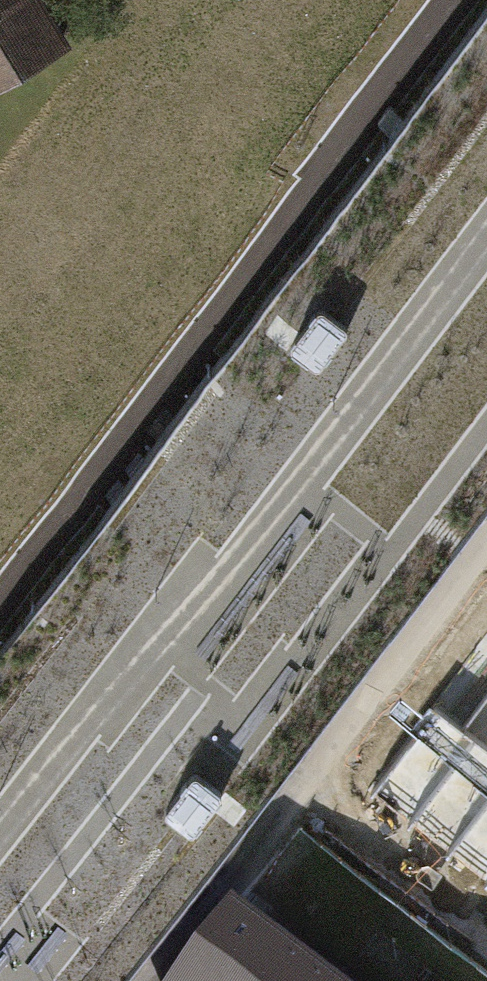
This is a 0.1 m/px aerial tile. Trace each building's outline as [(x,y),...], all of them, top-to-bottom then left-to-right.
[(54,32),(35,0),(0,0),(0,64),(54,32)] [(227,922),(182,980),(305,980),(227,922)]
